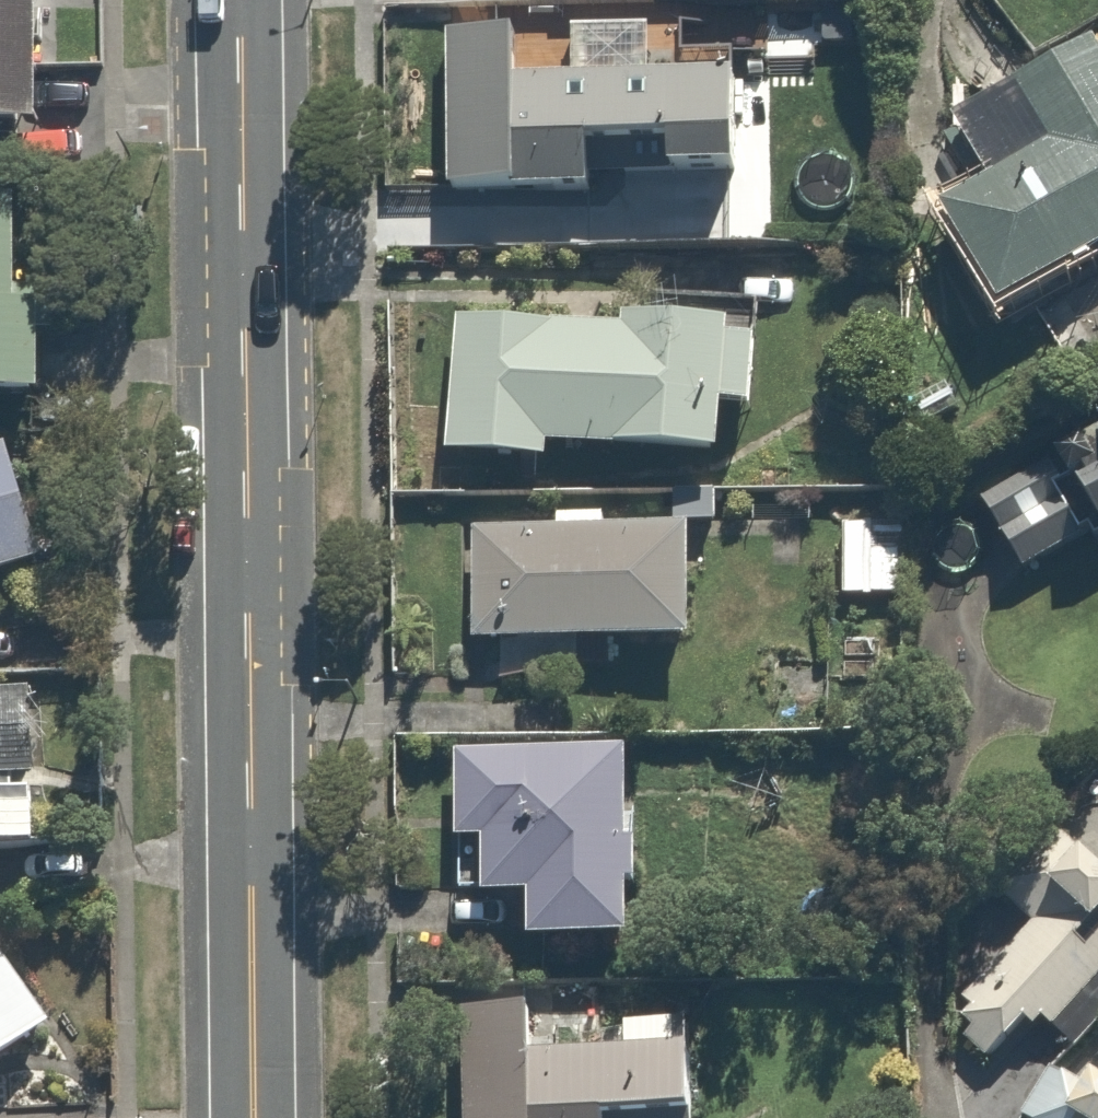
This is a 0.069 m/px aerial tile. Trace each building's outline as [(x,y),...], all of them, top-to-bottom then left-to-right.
[(58,122),(54,0),(0,0),(0,140),(21,139),(23,178),(92,175),(90,121),(58,122)] [(793,0),(566,0),(566,9),(793,0)] [(701,186),(761,187),(762,46),(450,44),(449,202),(611,204),(612,161),(702,161),(701,186)] [(960,128),(998,191),(953,219),(1019,327),(1097,279),(1097,45),(960,128)] [(0,208),(0,411),(70,408),(61,205),(0,208)] [(569,456),(736,461),(737,427),(775,428),(778,340),(464,329),(459,466),(569,469),(569,456)] [(981,483),(1026,577),(1097,542),(1097,427),(981,483)] [(51,574),(15,453),(0,457),(0,590),(51,574)] [(617,535),(617,514),(565,514),(565,534),(480,533),(479,650),(702,653),(703,536),(617,535)] [(910,525),(846,521),(840,605),(905,609),(910,525)] [(0,711),(0,926),(12,926),(10,862),(52,860),(46,709),(0,711)] [(460,758),(458,905),(543,906),(543,950),(638,951),(640,760),(460,758)] [(949,987),(977,1015),(952,1041),(991,1078),(1043,1023),(1055,1034),(1097,989),(1097,832),(949,987)] [(63,1033),(0,947),(0,1080),(63,1033)] [(708,1037),(565,1032),(565,1011),(469,1007),(465,1117),(706,1117),(708,1037)] [(1054,1066),(1021,1117),(1097,1117),(1097,1094),(1054,1066)]
